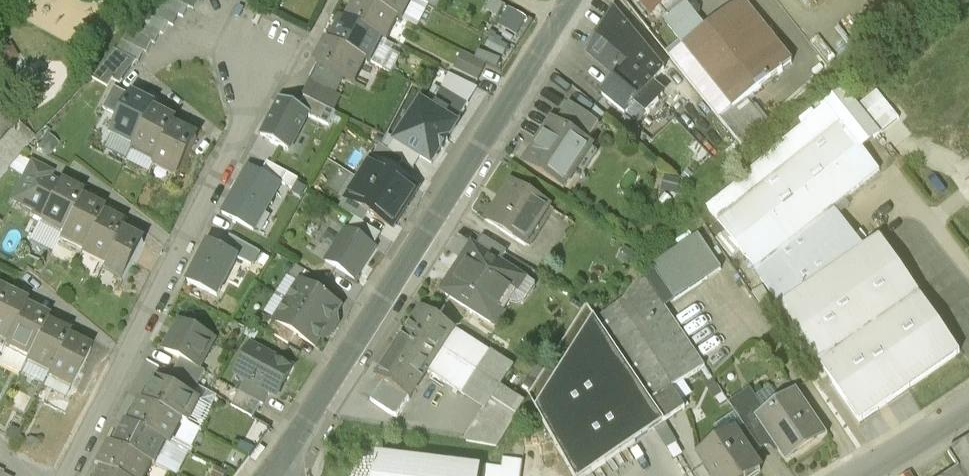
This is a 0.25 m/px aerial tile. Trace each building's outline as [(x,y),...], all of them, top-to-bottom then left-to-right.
[(159,8),(179,18),(184,20),(189,9),(176,3),(169,0),(159,8)] [(176,3),(189,9),(195,12),(200,2),(197,0),(177,0),(176,3)] [(362,5),(399,23),(403,25),(415,2),(410,0),(364,0),(362,5)] [(415,2),(436,13),(443,0),(410,0),(415,2)] [(687,0),(639,0),(652,16),(660,10),(667,19),(689,2),(687,0)] [(810,9),(821,0),(803,0),(810,9)] [(793,65),(743,1),(669,58),(741,150),(767,128),(746,102),(793,65)] [(362,5),(358,3),(347,25),(385,44),(388,45),(399,23),(362,5)] [(505,9),(494,3),(487,14),(498,20),(505,9)] [(159,8),(149,18),(169,28),(173,29),(179,18),(159,8)] [(525,21),(508,11),(499,27),(516,37),(525,21)] [(665,74),(616,11),(589,56),(619,81),(630,68),(641,77),(645,74),(656,83),(665,74)] [(169,28),(149,18),(145,27),(161,36),(164,38),(169,28)] [(347,25),(342,23),(331,46),(366,64),(381,71),(385,67),(386,68),(388,67),(389,65),(389,63),(388,62),(391,55),(381,51),(385,44),(347,25)] [(145,27),(140,25),(133,34),(153,45),(156,46),(161,36),(145,27)] [(153,45),(133,34),(124,45),(144,55),(146,57),(153,45)] [(509,50),(492,41),(487,50),(504,59),(509,50)] [(17,58),(9,43),(0,48),(0,63),(2,66),(17,58)] [(144,55),(124,45),(118,54),(138,65),(144,55)] [(331,46),(328,45),(316,69),(319,70),(344,83),(354,88),(366,64),(331,46)] [(120,86),(138,65),(118,54),(116,54),(92,81),(108,90),(114,83),(120,86)] [(479,54),(476,61),(487,67),(497,72),(502,62),(479,54)] [(476,61),(463,55),(455,71),(479,83),(487,67),(476,61)] [(619,81),(603,99),(636,127),(647,115),(648,116),(659,103),(657,102),(663,96),(652,87),(656,83),(645,74),(641,77),(630,68),(619,81)] [(319,70),(311,87),(335,99),(344,83),(319,70)] [(477,91),(450,78),(438,102),(453,111),(447,120),(456,125),(477,91)] [(304,101),(305,101),(336,116),(342,103),(335,99),(311,87),(304,101)] [(120,122),(131,100),(115,92),(104,113),(120,122)] [(120,122),(113,136),(135,147),(153,112),(155,108),(133,97),(131,100),(120,122)] [(305,101),(300,111),(299,114),(309,119),(309,121),(329,131),(336,116),(305,101)] [(300,111),(285,103),(276,121),(273,120),(263,139),(272,144),(271,147),(281,152),(300,162),(311,140),(301,135),(309,121),(309,119),(299,114),(300,111)] [(421,103),(394,147),(408,155),(434,171),(461,128),(456,125),(447,120),(421,103)] [(591,120),(570,106),(557,128),(553,126),(526,166),(564,191),(591,150),(587,148),(600,128),(591,120)] [(176,124),(153,112),(135,147),(133,150),(157,162),(173,129),(176,124)] [(756,268),(778,252),(880,172),(842,123),(718,221),(726,231),(716,239),(731,257),(741,250),(756,268)] [(17,125),(0,144),(0,180),(35,139),(17,125)] [(157,162),(155,165),(178,177),(196,140),(173,129),(157,162)] [(57,147),(47,138),(37,150),(47,158),(57,147)] [(408,155),(394,147),(389,155),(403,163),(408,155)] [(374,161),(397,176),(405,164),(403,163),(389,155),(381,149),(374,161)] [(397,176),(374,161),(361,180),(406,209),(419,190),(397,176)] [(269,167),(263,177),(281,187),(293,194),(298,185),(299,183),(272,169),(269,167)] [(250,170),(223,218),(254,235),(281,187),(263,177),(250,170)] [(406,209),(361,180),(349,200),(371,214),(394,230),(406,209)] [(81,197),(57,185),(38,224),(61,235),(79,201),(81,197)] [(550,210),(512,186),(488,224),(526,249),(550,210)] [(341,212),(363,226),(371,214),(349,200),(341,212)] [(102,213),(79,201),(61,235),(59,240),(82,252),(100,216),(102,213)] [(123,228),(100,216),(82,252),(105,263),(121,233),(123,228)] [(144,245),(121,233),(105,263),(103,269),(126,280),(134,265),(144,245)] [(347,233),(327,265),(356,283),(376,251),(347,233)] [(722,270),(698,235),(652,266),(675,301),(722,270)] [(778,252),(756,268),(754,269),(860,425),(961,355),(880,238),(805,290),(778,252)] [(230,239),(222,254),(238,263),(255,272),(263,257),(230,239)] [(475,249),(470,245),(460,261),(466,265),(445,297),(449,300),(468,312),(487,283),(512,300),(520,304),(531,286),(524,282),(531,271),(481,239),(475,249)] [(222,254),(209,246),(189,286),(219,301),(238,263),(222,254)] [(327,286),(300,270),(293,280),(301,285),(320,296),(327,286)] [(595,318),(537,409),(574,475),(587,475),(686,409),(676,390),(707,366),(644,274),(624,301),(595,318)] [(487,283),(468,312),(499,332),(506,321),(501,318),(512,300),(487,283)] [(320,296),(301,285),(288,305),(329,330),(342,311),(320,296)] [(4,294),(0,301),(0,341),(6,344),(24,309),(26,305),(4,294)] [(329,330),(288,305),(276,324),(296,336),(316,350),(329,330)] [(47,320),(24,309),(6,344),(30,356),(45,325),(47,320)] [(437,325),(419,313),(375,381),(383,385),(371,404),(398,421),(427,376),(436,361),(453,335),(437,325)] [(217,341),(180,321),(164,352),(182,362),(201,372),(217,341)] [(296,336),(276,324),(269,335),(289,347),(296,336)] [(68,336),(45,325),(30,356),(28,360),(51,372),(67,340),(68,336)] [(249,329),(245,335),(255,341),(259,335),(249,329)] [(427,376),(464,400),(491,360),(453,335),(436,361),(427,376)] [(51,372),(43,386),(53,391),(66,398),(89,352),(67,340),(51,372)] [(293,370),(252,348),(236,377),(246,382),(270,396),(277,399),(293,370)] [(512,373),(491,360),(464,400),(485,413),(502,390),(512,373)] [(175,375),(200,388),(207,375),(201,372),(182,362),(175,375)] [(539,369),(527,395),(539,400),(551,375),(539,369)] [(175,375),(166,371),(148,405),(184,423),(190,425),(201,403),(194,399),(200,388),(175,375)] [(240,394),(219,382),(212,396),(232,407),(240,394)] [(270,396),(246,382),(240,394),(260,405),(264,407),(270,396)] [(528,408),(502,390),(485,413),(464,441),(472,446),(500,449),(528,408)] [(829,436),(798,390),(778,402),(782,406),(768,414),(750,390),(730,404),(761,450),(772,443),(787,464),(829,436)] [(260,405),(240,394),(232,407),(253,418),(260,405)] [(148,405),(144,403),(132,427),(167,445),(172,447),(184,423),(148,405)] [(132,427),(128,425),(116,448),(152,466),(155,468),(167,445),(132,427)] [(733,431),(699,455),(704,462),(713,475),(756,475),(761,472),(751,457),(760,451),(743,426),(734,433),(733,431)] [(113,447),(101,470),(104,472),(113,475),(147,475),(152,466),(116,448),(113,447)] [(949,460),(959,475),(968,475),(968,448),(949,460)] [(378,455),(375,475),(481,475),(482,469),(378,455)] [(481,475),(520,475),(521,462),(503,460),(502,468),(482,465),(482,469),(481,475)]
